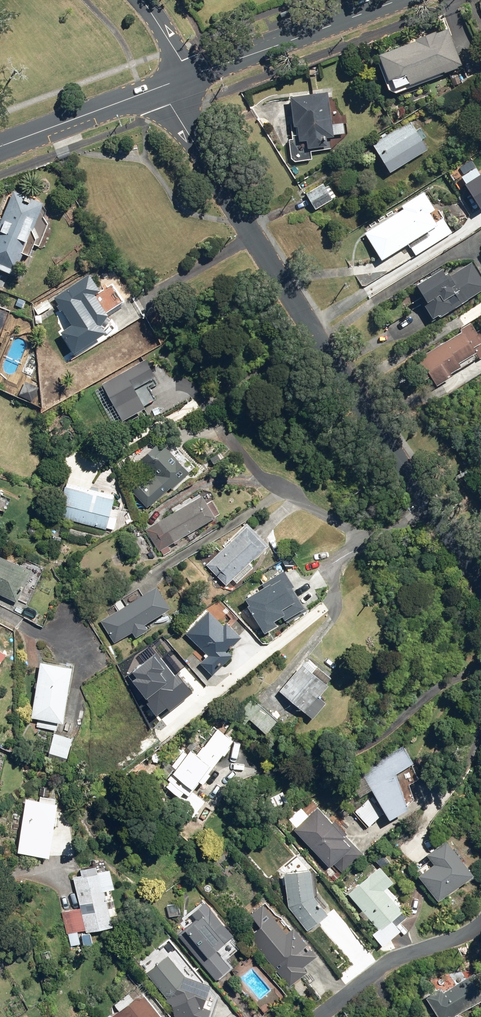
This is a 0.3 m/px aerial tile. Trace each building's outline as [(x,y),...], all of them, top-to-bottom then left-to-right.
[(458,67),(445,31),(433,35),(432,34),(412,41),(413,44),(376,58),(388,93),(406,86),(441,73),(442,74),(455,69),(455,68),(458,67)] [(310,163),(310,150),(320,149),(319,139),(330,139),(330,136),(342,135),(341,125),(330,126),(328,94),(288,97),(290,127),(295,127),(296,140),(289,140),(290,164),(310,163)] [(381,138),(371,145),(388,174),(426,151),(420,141),(426,138),(420,129),(414,132),(408,123),(386,137),(384,134),(380,136),(381,138)] [(315,211),(332,199),(336,197),(329,186),(325,189),(322,185),(305,196),(315,211)] [(48,224),(40,211),(42,205),(12,191),(0,218),(0,272),(10,276),(13,270),(11,270),(18,254),(28,259),(33,247),(37,249),(48,224)] [(404,210),(363,234),(380,262),(408,246),(418,264),(455,242),(442,220),(435,224),(428,213),(435,209),(424,191),(400,204),(404,210)] [(470,263),(445,278),(440,269),(429,276),(430,277),(414,287),(424,304),(427,303),(430,308),(424,311),(430,321),(438,317),(439,318),(480,293),(480,282),(470,263)] [(104,334),(109,322),(104,315),(124,302),(113,285),(99,294),(87,275),(53,298),(58,306),(55,307),(58,312),(60,311),(70,326),(61,332),(59,329),(55,332),(71,355),(99,337),(104,334)] [(39,315),(51,307),(46,300),(35,309),(39,315)] [(20,321),(0,311),(0,361),(20,321)] [(442,383),(449,394),(480,375),(480,359),(473,364),(469,359),(455,336),(418,359),(435,387),(442,383)] [(154,378),(144,360),(99,387),(120,423),(142,410),(141,408),(155,399),(146,382),(154,378)] [(137,488),(132,493),(148,509),(169,489),(171,491),(198,464),(183,449),(179,453),(173,447),(167,453),(163,448),(159,452),(154,447),(139,461),(154,476),(152,479),(148,475),(136,486),(137,488)] [(64,487),(57,517),(113,532),(116,520),(108,517),(115,487),(102,486),(100,495),(64,487)] [(204,507),(198,498),(146,530),(163,557),(170,552),(167,547),(172,544),(173,545),(180,541),(179,540),(219,515),(211,502),(204,507)] [(267,545),(245,524),(204,565),(225,586),(231,580),(235,585),(250,569),(247,565),(267,545)] [(3,597),(0,603),(0,606),(7,610),(11,602),(15,604),(31,575),(0,559),(0,596),(3,597)] [(306,608),(284,576),(246,602),(250,607),(243,612),(261,638),(306,608)] [(171,615),(152,588),(141,596),(137,589),(120,601),(125,608),(101,623),(108,635),(109,634),(111,636),(110,638),(115,645),(130,634),(134,640),(146,631),(144,628),(161,615),(164,619),(171,615)] [(222,628),(207,613),(185,635),(207,657),(199,665),(211,678),(216,673),(220,669),(227,661),(231,657),(226,652),(239,638),(225,625),(222,628)] [(297,712),(300,710),(311,721),(325,705),(317,697),(326,688),(324,687),(330,680),(309,660),(278,694),(297,712)] [(69,671),(39,664),(31,719),(38,720),(37,727),(55,731),(57,725),(60,726),(69,671)] [(199,705),(177,680),(146,706),(168,731),(199,705)] [(277,723),(255,702),(251,698),(232,718),(241,727),(248,720),(264,736),(277,723)] [(151,744),(163,733),(157,726),(144,738),(151,744)] [(231,743),(215,731),(194,758),(188,754),(186,756),(182,753),(162,778),(182,794),(173,805),(191,819),(204,803),(191,792),(198,783),(202,787),(209,777),(206,775),(221,756),(222,757),(228,750),(226,749),(231,743)] [(70,739),(53,735),(48,755),(65,759),(70,739)] [(378,798),(358,812),(368,826),(382,815),(386,821),(404,808),(393,776),(410,764),(399,749),(362,775),(378,798)] [(286,803),(281,793),(268,799),(273,809),(286,803)] [(54,805),(25,800),(17,854),(46,858),(54,805)] [(363,854),(338,827),(333,821),(329,825),(313,807),(291,828),(326,866),(323,868),(334,880),(363,854)] [(421,854),(429,864),(414,877),(437,902),(471,871),(462,861),(441,837),(421,854)] [(380,869),(389,860),(380,852),(371,861),(380,869)] [(110,890),(105,869),(94,871),(93,865),(77,869),(79,877),(71,879),(79,908),(60,913),(66,934),(83,929),(84,934),(110,927),(101,892),(110,890)] [(390,883),(376,867),(346,894),(361,911),(358,913),(365,921),(368,918),(377,928),(370,935),(379,945),(397,930),(394,926),(402,918),(397,913),(399,912),(380,891),(390,883)] [(311,897),(305,868),(281,874),(287,908),(305,930),(324,915),(311,897)] [(229,935),(201,901),(187,912),(193,921),(176,935),(214,981),(223,972),(225,974),(233,968),(225,959),(235,951),(225,939),(229,935)] [(261,936),(253,943),(288,986),(299,977),(307,987),(315,980),(303,965),(315,955),(292,927),(290,928),(280,916),(272,923),(270,921),(258,931),(261,936)] [(185,1016),(188,1008),(196,1011),(206,985),(182,977),(164,954),(145,974),(166,1000),(178,1005),(175,1013),(185,1016)] [(454,1014),(480,998),(466,973),(424,998),(435,1016),(457,1016),(454,1014)] [(138,989),(128,997),(125,994),(112,1005),(117,1011),(109,1016),(162,1016),(138,989)]
